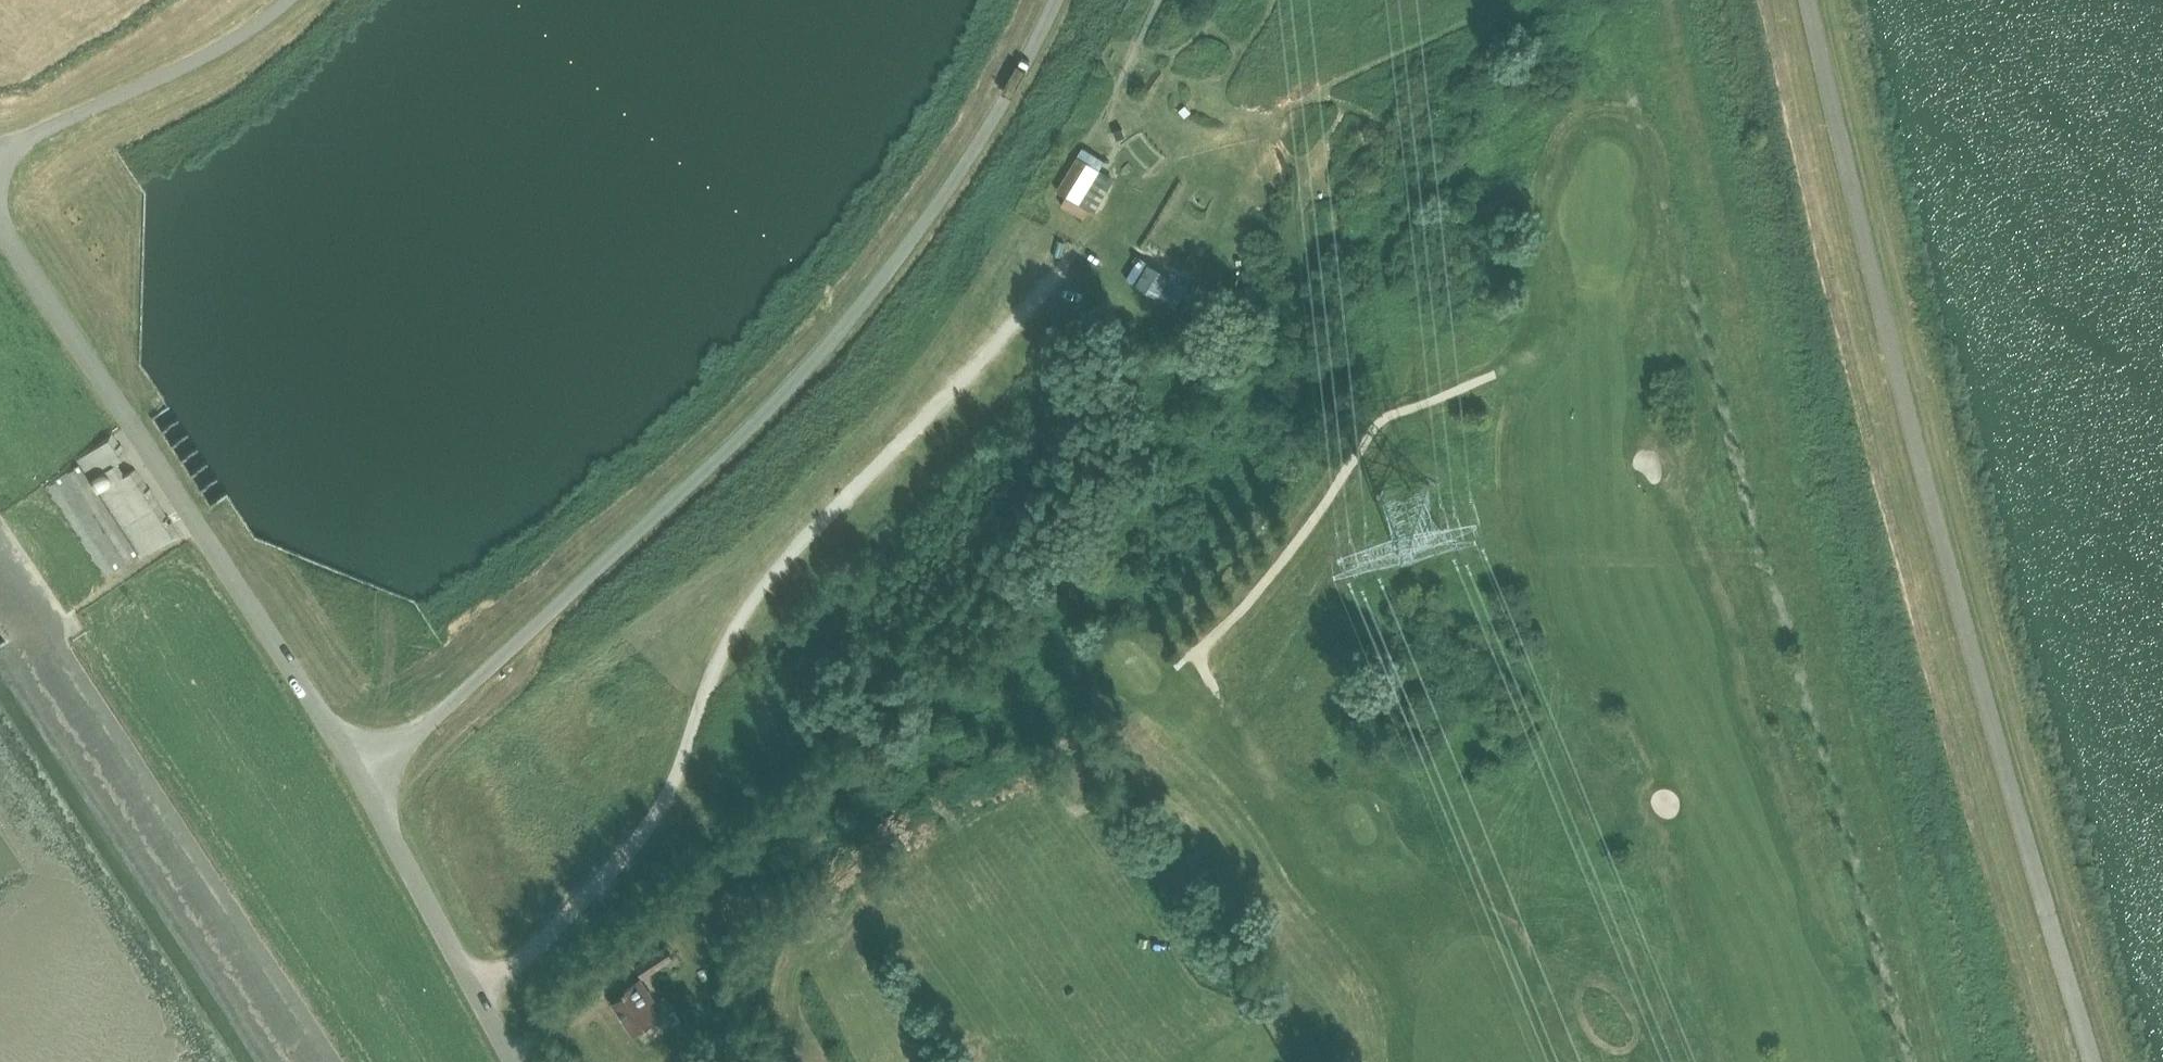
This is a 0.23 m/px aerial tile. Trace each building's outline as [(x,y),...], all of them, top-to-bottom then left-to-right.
[(1186,104),(1179,110),(1185,117),(1192,111),(1186,104)] [(1122,128),(1114,131),(1117,139),(1126,136),(1122,128)] [(1078,156),(1058,189),(1081,202),(1100,170),(1078,156)] [(1113,225),(1124,229),(1132,209),(1121,205),(1113,225)] [(1146,263),(1133,285),(1154,298),(1155,297),(1168,276),(1146,263)] [(106,579),(180,538),(135,470),(125,477),(116,464),(127,457),(111,432),(44,484),(106,579)] [(643,977),(672,958),(665,947),(636,966),(643,977)] [(634,1032),(658,1017),(649,1002),(653,1000),(639,979),(624,989),(626,993),(614,1001),(634,1032)]
